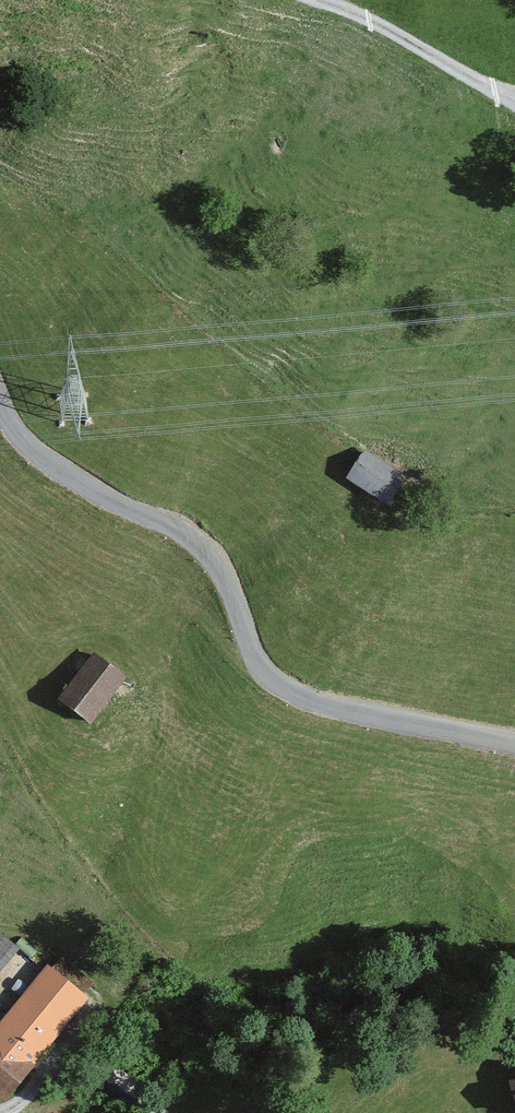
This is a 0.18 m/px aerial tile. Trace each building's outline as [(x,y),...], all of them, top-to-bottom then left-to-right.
[(404,483),(364,455),(342,486),(383,514),(404,483)] [(91,659),(53,707),(82,730),(120,681),(91,659)] [(0,940),(0,995),(28,965),(0,940)] [(82,1000),(74,994),(85,982),(64,964),(54,976),(46,970),(0,1025),(0,1097),(82,1000)] [(506,1087),(511,1112),(514,1112),(514,1085),(506,1087)]
